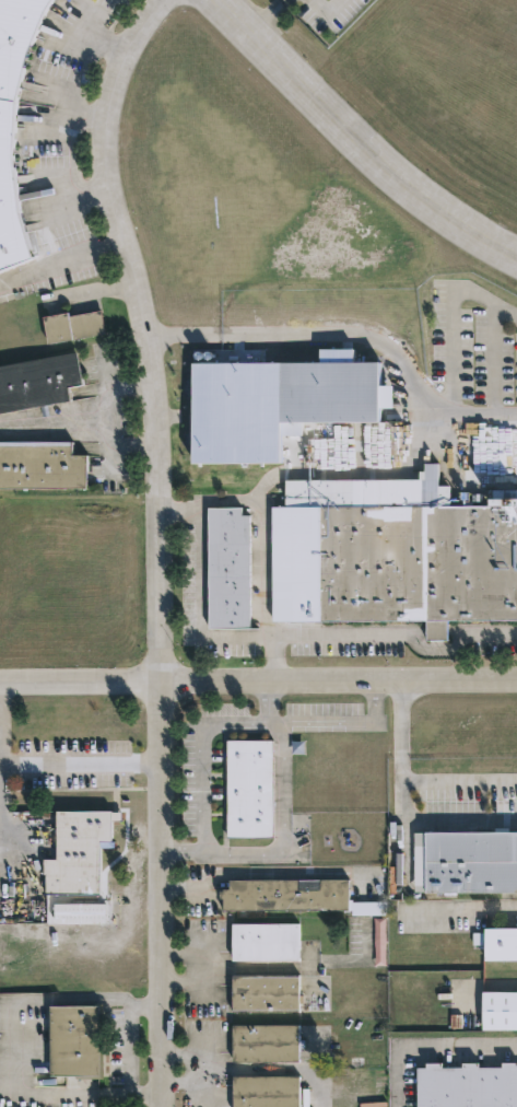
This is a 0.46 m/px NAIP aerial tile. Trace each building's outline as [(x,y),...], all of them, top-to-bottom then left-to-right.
[(33,258),(0,272),(0,0),(52,0),(37,24),(15,101),(14,180),(33,258)] [(44,316),(102,308),(106,340),(48,348),(44,316)] [(71,401),(0,411),(0,363),(78,352),(82,383),(69,385),(71,401)] [(383,361),(383,385),(393,385),(393,407),(384,407),(384,426),(389,426),(389,463),(373,463),(373,421),(281,421),(281,361),(383,361)] [(433,419),(516,419),(516,619),(449,619),(449,639),(427,639),(427,620),(272,620),(272,505),(285,505),(285,478),(444,478),(444,433),(433,433),(433,419)] [(89,487),(0,486),(0,441),(74,441),(74,454),(89,454),(89,487)] [(209,628),(209,506),(243,506),(243,514),(249,514),(250,627),(209,628)] [(272,738),(272,838),(226,838),(225,738),(272,738)] [(44,859),(55,859),(55,811),(120,811),(120,820),(111,820),(111,841),(98,841),(98,894),(44,894),(44,859)] [(426,831),(516,831),(516,890),(426,890),(426,831)] [(13,894),(14,842),(0,842),(0,893),(13,894)] [(222,910),(222,888),(228,888),(228,879),(349,878),(349,910),(222,910)] [(350,902),(350,916),(387,915),(386,901),(350,902)] [(385,917),(373,918),(375,965),(386,965),(385,917)] [(298,922),(298,960),(232,960),(232,922),(298,922)] [(484,927),(516,927),(516,959),(484,959),(484,927)] [(232,974),(299,974),(299,1011),(232,1011),(232,974)] [(484,990),(516,990),(516,1028),(484,1028),(484,990)] [(101,1075),(48,1075),(48,1004),(102,1004),(101,1075)] [(298,1061),(232,1061),(232,1021),(298,1021),(298,1061)] [(418,1063),(516,1064),(516,1106),(417,1106),(418,1063)] [(301,1074),(301,1106),(232,1106),(232,1074),(301,1074)]
